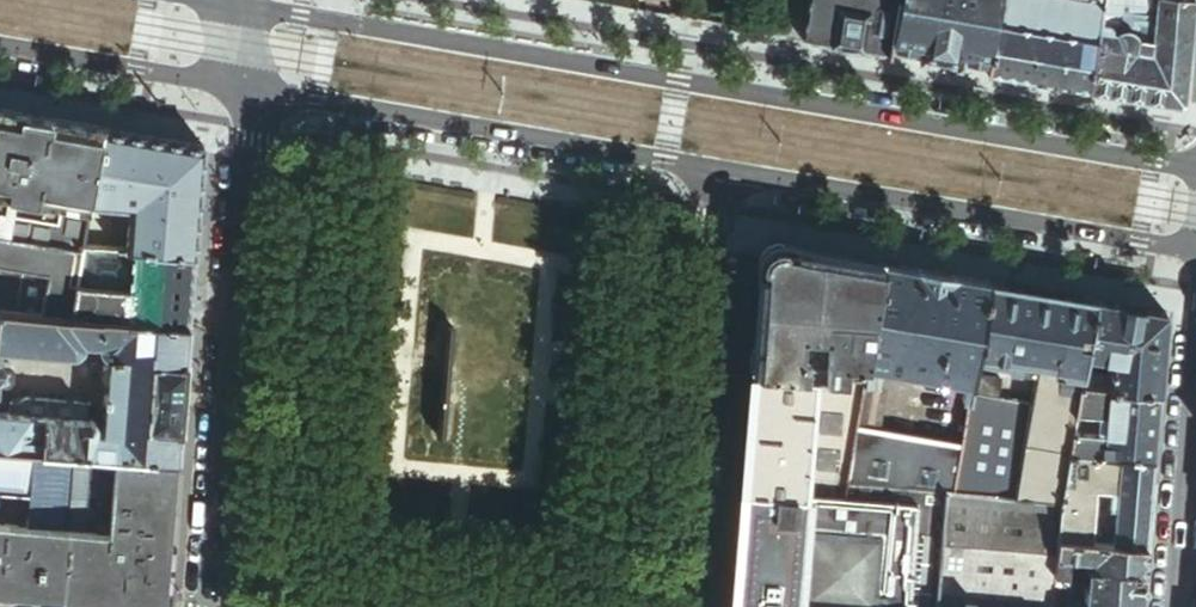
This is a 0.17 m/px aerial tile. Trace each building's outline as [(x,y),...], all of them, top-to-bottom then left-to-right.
[(802,40),(890,55),(899,0),(809,0),(802,40)] [(890,55),(989,72),(1001,0),(899,0),(890,55)] [(989,72),(1090,89),(1101,20),(1104,7),(1105,0),(1001,0),(989,72)] [(1090,89),(1183,105),(1186,100),(1194,0),(1158,0),(1157,13),(1154,40),(1151,42),(1151,50),(1137,47),(1138,42),(1141,42),(1140,40),(1138,40),(1138,38),(1136,34),(1133,31),(1128,29),(1122,29),(1120,30),(1117,32),(1111,29),(1112,26),(1109,22),(1101,20),(1090,89)] [(1104,7),(1157,13),(1158,0),(1105,0),(1104,7)] [(788,37),(790,26),(779,24),(776,35),(788,37)] [(103,130),(28,117),(0,112),(0,192),(89,207),(90,202),(103,130)] [(204,147),(103,130),(90,202),(130,206),(127,237),(126,250),(133,250),(195,256),(204,147)] [(0,192),(0,243),(81,257),(83,246),(85,236),(89,207),(0,192)] [(126,250),(127,237),(101,234),(101,238),(85,236),(83,246),(126,250)] [(81,257),(0,243),(0,268),(41,275),(77,282),(81,257)] [(867,365),(884,266),(762,245),(752,373),(814,378),(864,382),(867,365)] [(126,250),(83,246),(81,257),(77,282),(76,288),(129,292),(133,250),(126,250)] [(190,310),(195,256),(133,250),(129,292),(128,305),(190,310)] [(988,284),(884,266),(867,365),(890,369),(971,383),(972,374),(975,359),(988,284)] [(34,314),(41,275),(0,268),(0,311),(34,314)] [(71,317),(76,288),(77,282),(41,275),(34,314),(71,317)] [(1093,302),(988,284),(975,359),(999,363),(1000,358),(1036,364),(1055,368),(1063,369),(1074,371),(1081,372),(1084,360),(1093,302)] [(129,292),(76,288),(71,317),(127,323),(128,305),(129,292)] [(1162,314),(1093,302),(1084,360),(1109,362),(1107,387),(1091,385),(1090,390),(1104,391),(1155,395),(1162,314)] [(128,305),(127,323),(189,329),(190,310),(128,305)] [(71,317),(34,314),(0,311),(0,349),(3,350),(77,356),(80,356),(84,355),(86,352),(89,346),(100,347),(100,351),(101,354),(106,358),(109,359),(109,366),(104,369),(103,378),(107,385),(183,392),(189,329),(127,323),(71,317)] [(1,385),(8,385),(10,384),(12,382),(13,368),(12,365),(10,364),(2,363),(3,350),(0,349),(0,390),(1,385)] [(999,363),(975,359),(972,374),(996,378),(999,363)] [(1075,412),(1079,388),(1080,382),(1072,381),(1061,379),(1053,377),(1055,368),(1036,364),(1029,404),(1022,445),(1067,453),(1071,431),(1075,412)] [(890,369),(867,365),(864,382),(856,426),(880,430),(890,369)] [(1063,369),(1055,368),(1053,377),(1061,379),(1063,369)] [(1072,381),(1074,371),(1063,369),(1061,379),(1072,381)] [(1072,381),(1080,382),(1081,372),(1074,371),(1072,381)] [(814,378),(752,373),(742,491),(805,497),(814,378)] [(971,383),(970,390),(993,394),(996,378),(972,374),(971,383)] [(856,426),(864,382),(814,378),(805,497),(843,500),(846,482),(856,426)] [(182,410),(183,392),(107,385),(105,403),(182,410)] [(1103,414),(1104,391),(1090,390),(1079,388),(1075,412),(1103,414)] [(970,390),(965,414),(996,419),(1000,399),(993,398),(993,394),(970,390)] [(1150,460),(1155,395),(1104,391),(1103,414),(1102,435),(1100,456),(1150,460)] [(177,463),(182,410),(105,403),(104,409),(106,412),(104,434),(97,433),(97,424),(95,421),(92,420),(87,420),(88,408),(87,406),(84,403),(28,398),(25,400),(23,402),(22,405),(21,415),(8,414),(0,413),(0,448),(109,457),(172,462),(177,463)] [(1000,399),(996,419),(993,440),(1022,445),(1029,404),(1000,399)] [(22,405),(9,404),(8,414),(21,415),(22,405)] [(1103,414),(1075,412),(1071,431),(1102,435),(1103,414)] [(965,414),(960,444),(951,493),(984,496),(993,440),(996,419),(965,414)] [(880,430),(856,426),(846,482),(945,492),(951,493),(960,444),(880,430)] [(1102,435),(1071,431),(1067,453),(1100,456),(1102,435)] [(993,440),(984,496),(1059,503),(1067,453),(1022,445),(993,440)] [(29,499),(27,528),(103,534),(109,457),(0,448),(0,496),(29,499)] [(1143,548),(1150,460),(1100,456),(1067,453),(1059,503),(1056,539),(1084,542),(1090,482),(1115,484),(1110,545),(1143,548)] [(172,462),(109,457),(103,534),(27,528),(0,525),(0,589),(160,603),(172,462)] [(805,497),(795,606),(934,606),(945,492),(846,482),(843,500),(805,497)] [(1084,542),(1110,545),(1115,484),(1090,482),(1084,542)] [(299,486),(295,485),(291,488),(291,493),(294,496),(299,496),(302,493),(302,488),(299,486)] [(805,497),(742,491),(733,606),(795,606),(805,497)] [(951,493),(945,492),(934,606),(1050,606),(1051,598),(1053,567),(1056,539),(1059,503),(984,496),(951,493)] [(1084,542),(1056,539),(1053,567),(1077,569),(1078,559),(1081,560),(1085,557),(1090,559),(1090,565),(1091,568),(1093,571),(1141,576),(1143,548),(1110,545),(1084,542)] [(1141,576),(1093,571),(1088,570),(1086,585),(1084,587),(1081,591),(1079,595),(1080,601),(1081,602),(1081,603),(1082,604),(1083,604),(1084,605),(1085,606),(1138,606),(1141,576)] [(1051,598),(1050,606),(1085,606),(1084,605),(1083,604),(1082,604),(1081,603),(1081,602),(1080,601),(1051,598)]
